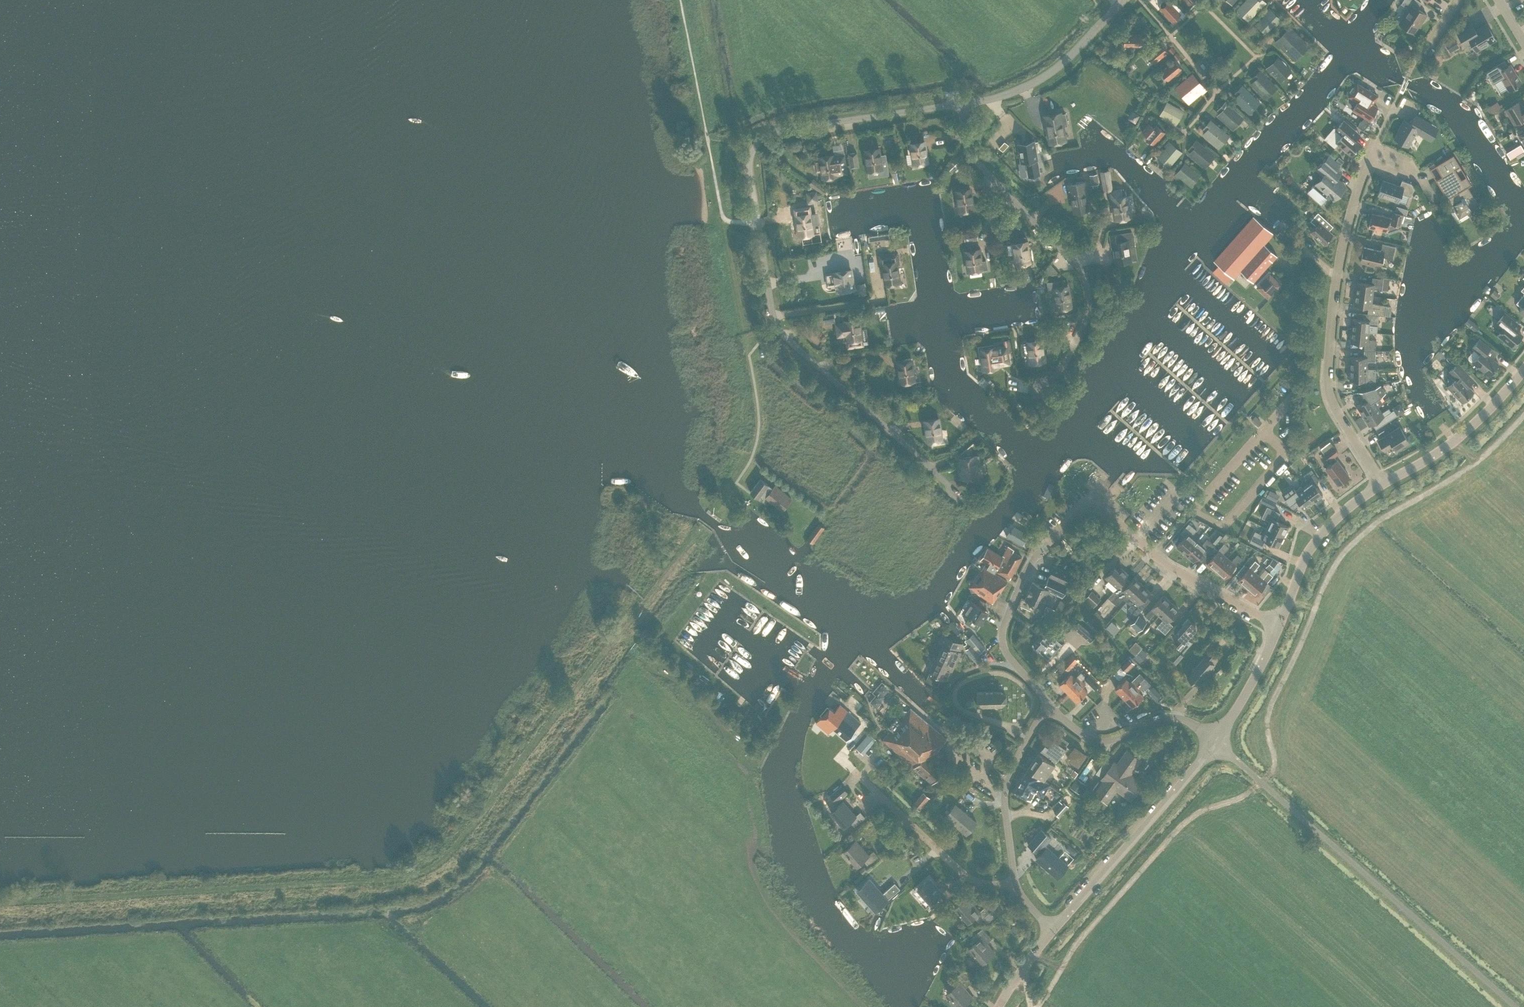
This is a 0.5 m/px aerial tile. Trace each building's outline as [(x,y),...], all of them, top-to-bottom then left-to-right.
[(1181,13),(1169,0),(1167,1),(1164,0),(1163,0),(1159,3),(1161,8),(1160,9),(1172,21),(1181,13)] [(1242,6),(1251,16),(1257,11),(1255,10),(1264,1),(1263,0),(1248,0),(1242,6)] [(1427,14),(1417,8),(1421,2),(1418,0),(1404,0),(1401,3),(1410,9),(1401,22),(1414,31),(1420,21),(1422,22),(1427,14)] [(1262,22),(1269,29),(1279,18),(1270,8),(1266,12),(1269,15),(1262,22)] [(1476,50),(1495,38),(1486,24),(1476,30),(1472,23),(1457,32),(1465,45),(1471,42),(1476,50)] [(1299,50),(1305,44),(1292,31),(1289,34),(1286,30),(1275,41),(1280,46),(1282,44),(1290,52),(1296,47),(1299,50)] [(1142,46),(1142,34),(1124,34),(1124,46),(1142,46)] [(1146,54),(1154,64),(1168,52),(1160,43),(1146,54)] [(1280,76),(1287,70),(1277,59),(1266,68),(1270,72),(1273,70),(1280,76)] [(1168,81),(1182,69),(1174,60),(1160,71),(1168,81)] [(1508,90),(1521,81),(1510,64),(1500,71),(1496,64),(1486,71),(1493,82),(1500,77),(1508,90)] [(1264,94),(1274,84),(1270,80),(1268,81),(1259,71),(1253,76),(1256,79),(1252,82),(1264,94)] [(1202,92),(1206,89),(1194,75),(1181,86),(1191,98),(1200,90),(1202,92)] [(1351,95),(1352,98),(1358,102),(1353,109),(1370,120),(1378,107),(1372,104),(1378,95),(1360,85),(1357,85),(1355,87),(1352,92),(1351,95)] [(1247,109),(1257,98),(1252,94),(1251,96),(1241,86),(1236,91),(1238,94),(1235,97),(1247,109)] [(1493,110),(1501,104),(1496,98),(1488,104),(1493,110)] [(1519,101),(1505,109),(1514,124),(1521,120),(1523,125),(1523,109),(1519,101)] [(1235,110),(1234,111),(1224,102),(1219,108),(1222,110),(1219,114),(1231,125),(1240,114),(1235,110)] [(1176,125),(1182,112),(1168,105),(1161,117),(1176,125)] [(1050,142),(1064,140),(1062,127),(1068,126),(1065,112),(1062,113),(1062,112),(1044,115),(1045,122),(1047,122),(1050,142)] [(1424,136),(1432,124),(1416,115),(1411,123),(1404,119),(1399,127),(1400,128),(1394,138),(1408,146),(1416,132),(1424,136)] [(1217,143),(1225,133),(1209,120),(1204,127),(1207,129),(1204,132),(1217,143)] [(1338,127),(1333,127),(1324,138),(1334,147),(1338,143),(1351,155),(1361,143),(1351,135),(1355,130),(1344,120),(1338,127)] [(1155,145),(1165,133),(1156,125),(1153,127),(1148,123),(1141,131),(1146,136),(1145,137),(1155,145)] [(1513,155),(1523,148),(1523,146),(1516,133),(1504,141),(1513,155)] [(1039,174),(1034,140),(1018,143),(1021,162),(1026,161),(1028,175),(1039,174)] [(927,161),(924,141),(910,143),(914,163),(927,161)] [(1170,161),(1180,150),(1169,141),(1166,145),(1169,148),(1163,155),(1170,161)] [(1202,163),(1211,152),(1206,148),(1205,149),(1195,141),(1190,147),(1193,149),(1190,153),(1202,163)] [(1003,151),(1008,145),(1005,142),(999,147),(1003,151)] [(882,168),(879,148),(865,150),(868,170),(882,168)] [(856,152),(848,154),(850,167),(858,166),(856,152)] [(1479,205),(1467,186),(1471,183),(1453,152),(1435,162),(1442,173),(1436,177),(1450,201),(1455,210),(1451,212),(1458,224),(1469,217),(1467,212),(1479,205)] [(833,156),(833,155),(819,157),(820,159),(815,160),(816,170),(821,170),(823,177),(836,175),(836,174),(846,172),(843,154),(833,156)] [(1316,183),(1314,186),(1313,185),(1307,192),(1321,204),(1327,197),(1326,196),(1328,193),(1333,198),(1344,185),(1334,176),(1340,170),(1337,168),(1340,165),(1328,155),(1316,169),(1323,175),(1316,183)] [(1183,164),(1174,175),(1179,178),(1181,175),(1189,181),(1195,173),(1183,164)] [(1113,190),(1109,169),(1100,171),(1103,191),(1113,190)] [(1098,183),(1096,173),(1089,174),(1091,184),(1098,183)] [(827,188),(813,178),(809,183),(823,194),(827,188)] [(1411,196),(1414,188),(1411,183),(1402,180),(1400,186),(1383,180),(1378,194),(1398,201),(1401,193),(1411,196)] [(1088,209),(1088,208),(1094,207),(1092,199),(1087,200),(1086,195),(1088,194),(1086,181),(1068,184),(1069,192),(1071,191),(1074,211),(1088,209)] [(959,210),(973,208),(970,188),(956,190),(959,210)] [(1113,198),(1116,218),(1130,216),(1126,196),(1121,197),(1120,190),(1110,191),(1111,199),(1113,198)] [(1324,243),(1333,234),(1323,225),(1327,220),(1318,212),(1311,220),(1316,225),(1311,231),(1324,243)] [(1387,231),(1388,227),(1394,225),(1400,226),(1403,214),(1393,212),(1392,218),(1372,213),(1369,227),(1387,231)] [(796,215),(799,235),(813,233),(810,213),(796,215)] [(1273,232),(1254,216),(1215,261),(1233,277),(1239,271),(1253,283),(1277,255),(1264,243),(1273,232)] [(966,240),(978,238),(977,230),(964,232),(966,240)] [(1133,231),(1119,234),(1111,235),(1113,248),(1114,247),(1117,262),(1130,260),(1137,259),(1133,231)] [(889,233),(868,236),(869,241),(890,238),(889,233)] [(1026,241),(1025,236),(1018,237),(1019,242),(1007,244),(1009,254),(1014,253),(1016,263),(1030,261),(1027,241),(1026,241)] [(1392,259),(1395,247),(1382,244),(1381,251),(1364,247),(1361,262),(1380,266),(1383,257),(1392,259)] [(979,248),(965,251),(968,271),(987,268),(986,260),(981,261),(979,248)] [(884,271),(886,284),(899,282),(897,269),(900,269),(897,252),(879,254),(881,271),(884,271)] [(1048,274),(1058,270),(1054,261),(1044,265),(1048,274)] [(854,288),(851,268),(837,270),(835,271),(835,273),(826,275),(827,282),(837,281),(838,291),(840,291),(854,288)] [(1281,284),(1269,272),(1255,287),(1268,298),(1281,284)] [(1357,281),(1355,293),(1373,295),(1374,288),(1382,289),(1383,285),(1388,286),(1389,279),(1372,277),(1371,283),(1357,281)] [(1057,308),(1071,306),(1068,286),(1054,288),(1057,308)] [(1368,307),(1368,313),(1379,314),(1383,315),(1384,304),(1372,303),(1373,295),(1355,293),(1354,305),(1368,307)] [(1513,346),(1522,335),(1512,326),(1516,321),(1505,312),(1497,322),(1504,327),(1498,334),(1513,346)] [(1353,318),(1351,330),(1369,332),(1370,324),(1378,325),(1379,314),(1368,313),(1367,319),(1353,318)] [(847,348),(863,346),(859,318),(845,320),(834,322),(836,337),(845,336),(847,348)] [(1365,343),(1364,350),(1376,350),(1377,340),(1368,339),(1369,332),(1351,330),(1350,341),(1365,343)] [(1001,347),(1006,346),(1006,348),(1009,348),(1007,338),(999,339),(1001,347)] [(1489,376),(1499,363),(1486,353),(1491,347),(1480,338),(1472,347),(1475,350),(1469,357),(1469,359),(1489,376)] [(1029,353),(1031,361),(1044,359),(1041,339),(1028,341),(1021,342),(1023,355),(1029,353)] [(994,347),(980,349),(983,369),(997,367),(996,364),(1008,362),(1006,348),(1006,346),(1001,347),(994,348),(994,347)] [(1350,368),(1367,368),(1367,361),(1376,361),(1376,350),(1364,350),(1364,356),(1350,356),(1350,368)] [(897,362),(901,382),(914,380),(911,359),(897,362)] [(1462,402),(1474,391),(1464,381),(1470,375),(1459,363),(1449,372),(1456,379),(1448,387),(1462,402)] [(854,374),(864,371),(862,365),(852,367),(854,374)] [(1364,390),(1376,386),(1376,376),(1367,376),(1367,368),(1350,368),(1350,380),(1364,380),(1364,390)] [(1363,415),(1378,406),(1383,403),(1379,396),(1385,392),(1380,384),(1376,386),(1364,390),(1369,398),(1357,405),(1363,415)] [(1378,406),(1363,415),(1369,425),(1384,416),(1387,421),(1397,415),(1393,409),(1391,411),(1389,408),(1382,412),(1378,406)] [(938,418),(925,420),(928,441),(942,438),(938,418)] [(1396,450),(1409,442),(1400,426),(1378,440),(1385,450),(1393,444),(1396,450)] [(1337,484),(1349,475),(1337,459),(1337,460),(1334,456),(1338,452),(1334,446),(1324,453),(1329,459),(1332,463),(1325,468),(1337,484)] [(976,466),(980,465),(978,455),(960,458),(964,478),(977,476),(976,466)] [(1303,487),(1313,501),(1323,495),(1313,482),(1318,479),(1311,470),(1304,475),(1306,479),(1305,479),(1308,483),(1303,487)] [(760,478),(751,491),(758,497),(762,492),(783,509),(790,501),(789,500),(791,498),(776,486),(773,489),(773,488),(771,490),(766,487),(768,484),(760,478)] [(1304,509),(1313,501),(1303,487),(1303,488),(1301,485),(1295,489),(1292,485),(1282,493),(1293,508),(1299,503),(1304,509)] [(1279,495),(1269,490),(1266,497),(1276,502),(1279,495)] [(1270,521),(1266,528),(1283,536),(1288,526),(1276,520),(1280,512),(1267,506),(1262,517),(1270,521)] [(824,527),(819,523),(807,539),(813,543),(824,527)] [(1176,546),(1185,553),(1197,539),(1192,535),(1196,529),(1188,523),(1180,532),(1185,536),(1176,546)] [(1028,534),(1014,525),(1009,530),(1006,535),(1022,545),(1028,534)] [(1278,546),(1283,536),(1266,528),(1263,534),(1255,530),(1255,531),(1252,529),(1246,540),(1262,547),(1266,540),(1278,546)] [(1202,544),(1197,539),(1185,553),(1193,561),(1202,551),(1206,555),(1215,545),(1207,538),(1202,544)] [(1216,570),(1227,557),(1223,553),(1229,546),(1224,542),(1207,563),(1216,570)] [(1012,551),(1014,548),(1008,545),(1002,555),(1004,556),(996,571),(1010,578),(1022,556),(1012,551)] [(1003,556),(990,549),(986,546),(979,559),(982,561),(996,568),(1003,556)] [(1227,557),(1216,570),(1225,578),(1236,564),(1242,558),(1237,554),(1231,561),(1227,557)] [(1066,566),(1072,559),(1067,555),(1062,563),(1066,566)] [(1238,580),(1247,587),(1258,574),(1254,570),(1259,563),(1255,559),(1238,580)] [(971,591),(975,591),(992,603),(997,595),(999,595),(1001,593),(1000,591),(1007,581),(984,565),(973,580),(969,581),(971,591)] [(1049,576),(1065,583),(1070,572),(1064,570),(1053,565),(1049,576)] [(1120,567),(1118,570),(1114,566),(1105,576),(1109,580),(1105,584),(1113,591),(1128,574),(1120,567)] [(1262,578),(1258,574),(1247,587),(1256,595),(1267,582),(1273,575),(1268,571),(1262,578)] [(1065,583),(1049,576),(1045,583),(1044,583),(1043,586),(1033,581),(1025,598),(1042,606),(1044,600),(1052,603),(1056,593),(1062,596),(1068,584),(1065,583)] [(1122,597),(1126,601),(1142,584),(1134,577),(1123,589),(1119,585),(1108,597),(1116,604),(1122,597)] [(1150,591),(1142,584),(1126,601),(1130,605),(1128,607),(1132,611),(1130,612),(1134,616),(1143,607),(1138,603),(1150,591)] [(1084,598),(1094,606),(1100,598),(1091,590),(1084,598)] [(1159,615),(1171,602),(1163,595),(1145,615),(1149,618),(1155,611),(1159,615)] [(970,600),(962,612),(969,616),(968,618),(968,621),(969,624),(971,625),(975,628),(979,623),(980,624),(986,615),(983,613),(985,610),(970,600)] [(1179,609),(1171,602),(1159,615),(1163,618),(1157,626),(1165,633),(1173,625),(1168,620),(1179,609)] [(1138,630),(1146,621),(1139,615),(1131,624),(1138,630)] [(1195,624),(1188,617),(1174,632),(1181,639),(1176,644),(1183,651),(1193,640),(1188,636),(1196,628),(1193,626),(1195,624)] [(967,630),(958,618),(953,622),(956,626),(959,631),(962,634),(967,630)] [(1086,638),(1094,630),(1084,620),(1076,627),(1086,638)] [(956,626),(952,621),(947,624),(955,634),(959,631),(956,626)] [(1064,641),(1050,628),(1034,646),(1048,659),(1064,641)] [(936,657),(954,666),(960,651),(958,650),(962,643),(942,633),(938,642),(942,644),(936,657)] [(973,633),(966,639),(970,645),(978,654),(985,648),(973,633)] [(1137,638),(1128,646),(1141,659),(1149,651),(1137,638)] [(1211,660),(1217,653),(1211,648),(1216,642),(1212,638),(1201,650),(1206,654),(1191,671),(1192,671),(1187,677),(1195,684),(1200,678),(1201,679),(1214,663),(1211,660)] [(978,654),(970,645),(966,649),(974,658),(978,654)] [(1176,662),(1183,655),(1177,650),(1171,657),(1176,662)] [(1062,664),(1068,669),(1078,660),(1072,654),(1062,664)] [(1130,655),(1114,670),(1119,675),(1135,661),(1130,655)] [(947,680),(954,666),(936,657),(929,671),(947,680)] [(1084,676),(1085,675),(1089,671),(1086,668),(1082,672),(1081,671),(1077,675),(1075,677),(1070,673),(1060,683),(1068,692),(1081,679),(1084,676)] [(1089,671),(1085,675),(1084,676),(1095,687),(1100,682),(1089,671)] [(1119,678),(1114,672),(1105,681),(1110,686),(1119,678)] [(1139,681),(1144,677),(1140,672),(1135,677),(1139,681)] [(1150,683),(1144,677),(1137,684),(1124,697),(1132,706),(1143,695),(1138,691),(1141,688),(1143,687),(1144,688),(1150,683)] [(1115,688),(1124,697),(1137,684),(1133,680),(1130,682),(1126,678),(1115,688)] [(1085,683),(1081,679),(1068,692),(1077,701),(1087,690),(1083,686),(1085,683)] [(1164,697),(1153,686),(1147,693),(1157,703),(1164,697)] [(941,706),(945,699),(931,691),(927,697),(941,706)] [(977,691),(977,705),(1001,705),(1005,701),(1006,700),(1006,695),(1005,694),(1001,691),(977,691)] [(757,702),(753,706),(763,714),(766,710),(757,702)] [(846,739),(861,722),(860,721),(862,718),(856,713),(854,716),(840,704),(834,710),(829,706),(816,722),(828,732),(833,726),(835,728),(835,729),(846,739)] [(947,738),(911,707),(900,719),(898,716),(891,724),(894,727),(889,731),(883,739),(913,766),(931,783),(945,768),(944,767),(948,762),(947,757),(939,750),(939,749),(938,748),(947,738)] [(748,730),(756,721),(748,714),(746,717),(747,717),(743,722),(742,721),(741,724),(748,730)] [(870,731),(857,745),(864,750),(876,736),(870,731)] [(1067,746),(1067,745),(1066,744),(1069,741),(1059,734),(1056,737),(1052,735),(1047,742),(1046,741),(1045,743),(1043,743),(1041,746),(1042,748),(1041,749),(1055,759),(1062,750),(1068,755),(1067,757),(1078,765),(1085,755),(1075,747),(1073,750),(1067,746)] [(1103,779),(1095,791),(1107,800),(1116,788),(1130,798),(1131,797),(1137,801),(1147,787),(1141,783),(1143,781),(1131,772),(1141,758),(1139,756),(1143,750),(1143,748),(1137,743),(1134,744),(1130,749),(1128,748),(1117,763),(1114,761),(1112,763),(1105,758),(1095,772),(1102,777),(1101,777),(1103,779)] [(1054,765),(1038,753),(1027,768),(1043,780),(1054,765)] [(1091,756),(1086,765),(1090,767),(1095,758),(1091,756)] [(1050,784),(1047,783),(1026,771),(1015,791),(1030,800),(1035,791),(1043,796),(1050,784)] [(1070,784),(1080,791),(1087,781),(1077,775),(1070,784)] [(842,785),(841,785),(830,795),(836,802),(848,792),(842,785)] [(930,797),(923,791),(912,803),(919,809),(930,797)] [(1107,804),(1099,798),(1096,802),(1104,808),(1107,804)] [(854,826),(865,816),(860,811),(856,815),(842,800),(831,811),(844,826),(850,821),(854,826)] [(1064,802),(1054,812),(1059,816),(1068,806),(1064,802)] [(950,820),(966,834),(976,821),(956,803),(943,817),(948,822),(950,820)] [(1051,837),(1041,829),(1028,844),(1040,854),(1036,859),(1057,877),(1068,865),(1044,845),(1051,837)] [(869,854),(856,839),(844,850),(857,865),(863,860),(867,865),(878,855),(873,850),(869,854)] [(941,902),(952,893),(947,888),(942,892),(929,877),(917,888),(930,903),(937,897),(941,902)] [(876,909),(899,888),(895,883),(882,894),(869,879),(857,889),(871,904),(876,909)] [(980,911),(967,896),(955,906),(968,921),(974,916),(979,921),(983,917),(987,922),(998,913),(993,908),(989,912),(984,906),(980,911)] [(994,951),(986,942),(992,938),(982,927),(971,937),(975,941),(969,947),(982,962),(994,951)] [(960,972),(955,977),(959,981),(947,992),(961,1006),(972,996),(965,987),(970,983),(971,984),(976,980),(970,973),(964,969),(960,972)]
